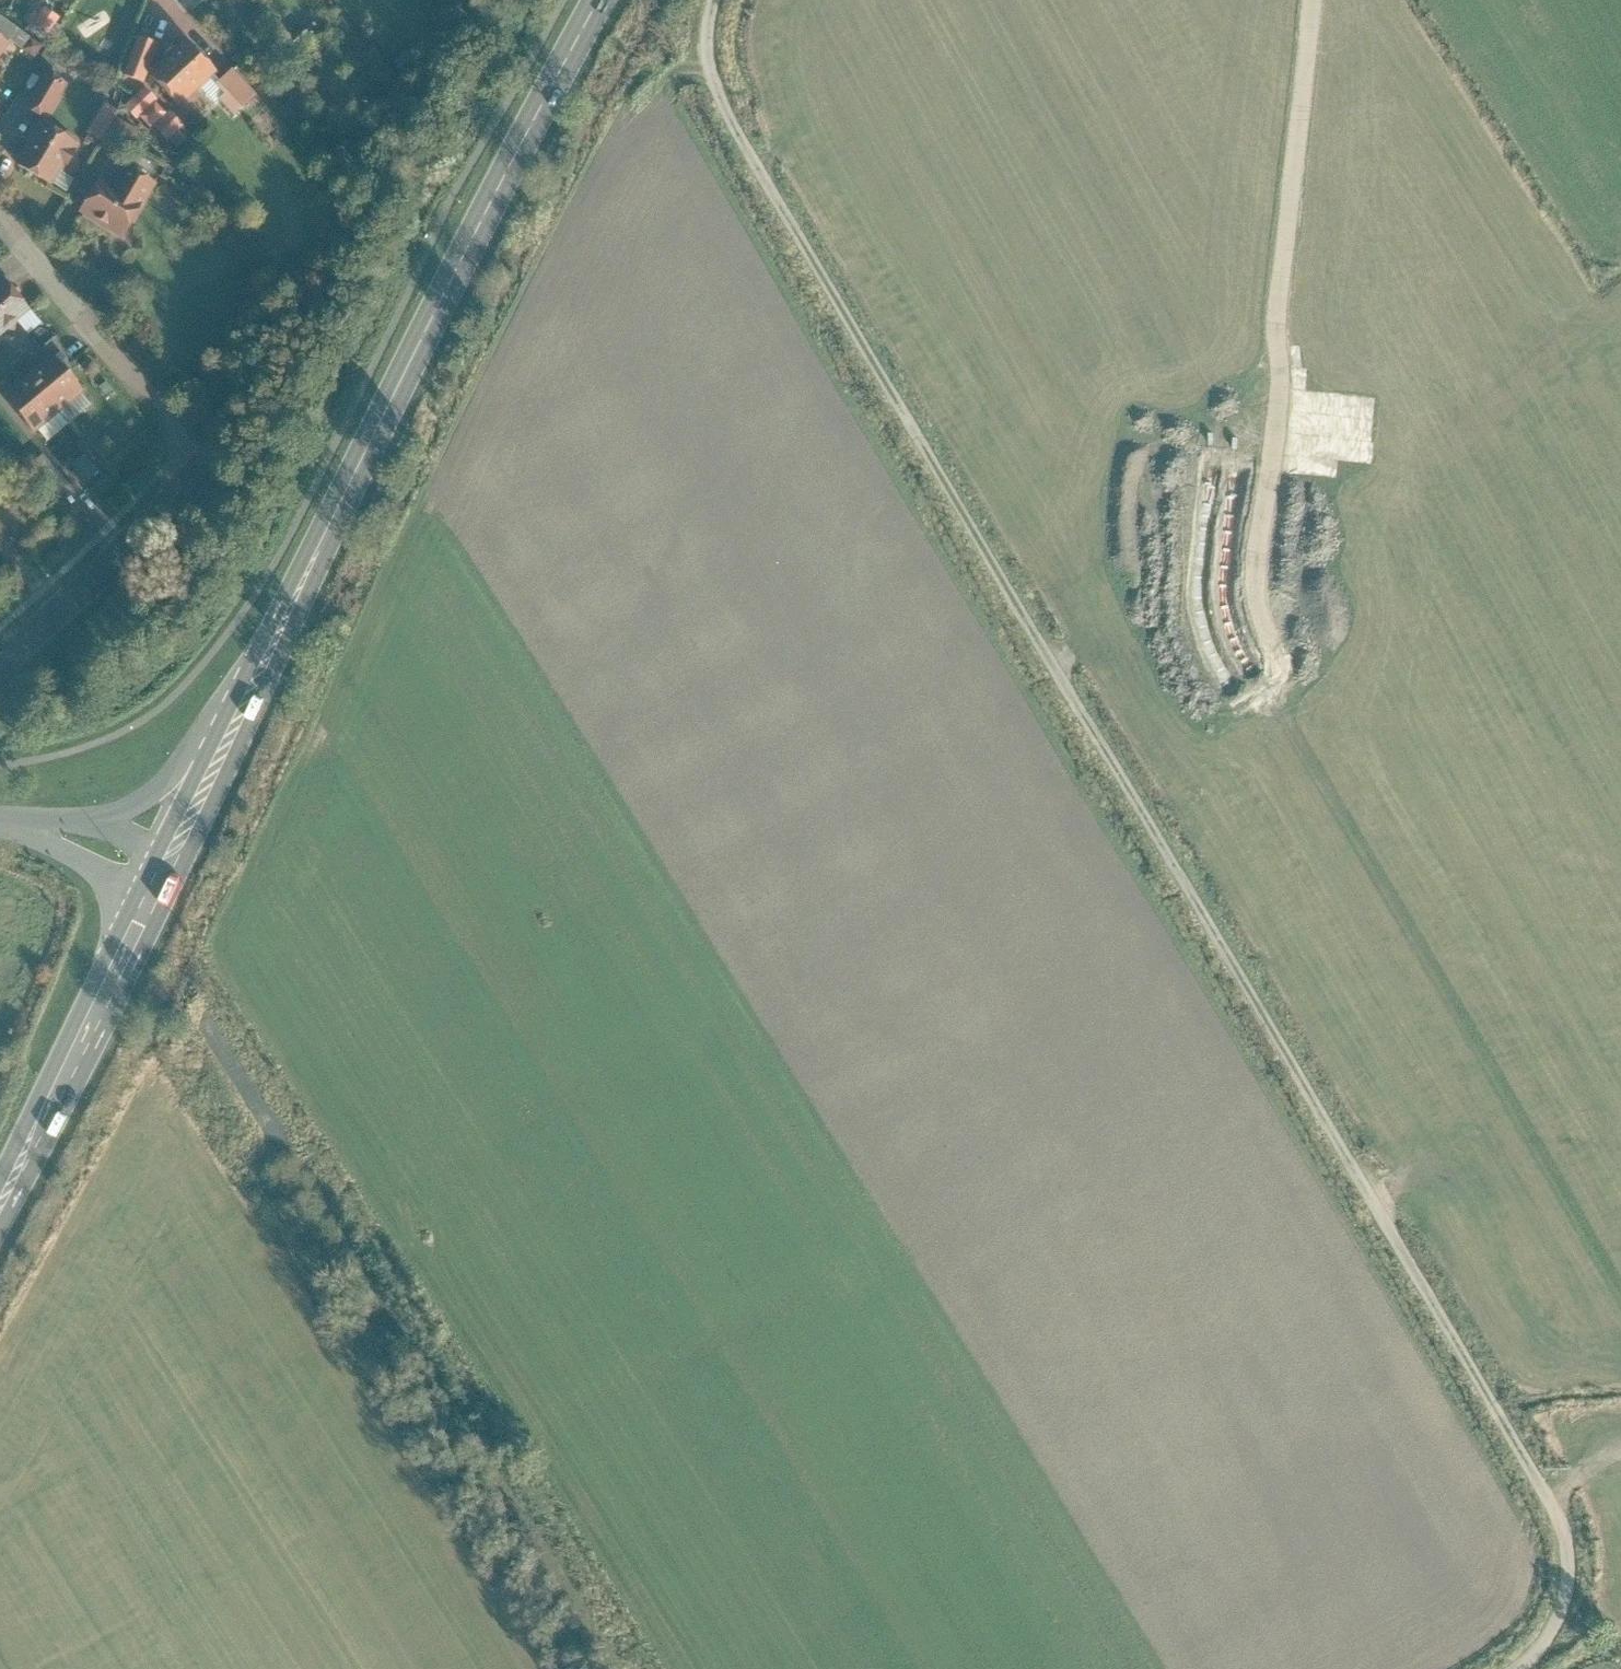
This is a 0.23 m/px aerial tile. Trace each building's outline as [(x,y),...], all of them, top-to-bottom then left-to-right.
[(0,37),(0,58),(10,44),(0,37)] [(160,44),(137,37),(124,76),(146,84),(150,77),(160,44)] [(221,76),(184,41),(150,77),(183,109),(199,92),(234,125),(263,94),(231,64),(221,76)] [(69,87),(47,75),(27,112),(48,123),(69,87)] [(190,127),(146,84),(126,106),(168,142),(190,127)] [(119,114),(102,104),(86,131),(103,141),(119,114)] [(84,149),(48,123),(18,165),(54,191),(84,149)] [(119,194),(99,182),(79,214),(125,242),(162,183),(136,167),(119,194)] [(31,309),(0,276),(0,337),(31,309)] [(51,353),(4,397),(38,435),(86,391),(51,353)] [(74,463),(89,480),(100,470),(84,453),(74,463)]
